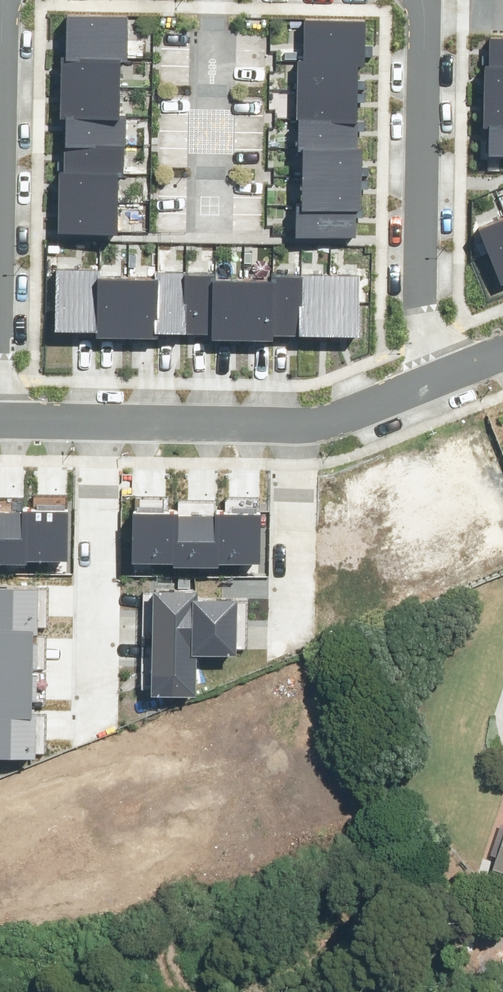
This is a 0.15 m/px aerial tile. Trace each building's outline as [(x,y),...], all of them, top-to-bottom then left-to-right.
[(128,10),(68,9),(67,40),(127,41),(128,10)] [(365,16),(308,15),(307,45),(365,46),(365,16)] [(490,33),(490,62),(502,62),(502,33),(490,33)] [(127,41),(67,40),(67,54),(64,54),(63,70),(121,72),(122,53),(126,53),(127,41)] [(365,46),(307,45),(302,45),(301,76),(357,77),(358,58),(365,58),(365,46)] [(490,62),(485,62),(485,91),(490,91),(502,91),(502,62),(490,62)] [(121,72),(63,70),(63,101),(66,101),(121,102),(121,72)] [(357,77),(301,76),(301,106),(357,107),(357,77)] [(490,91),(485,91),(485,120),(490,120),(502,120),(502,91),(490,91)] [(121,102),(66,101),(65,132),(125,133),(126,102),(121,102)] [(357,107),(301,106),(300,137),(306,137),(356,138),(357,107)] [(490,120),(490,149),(502,149),(502,120),(490,120)] [(125,133),(65,132),(65,163),(119,164),(125,164),(125,133)] [(356,138),(306,137),(305,168),(362,169),(363,138),(356,138)] [(119,164),(65,163),(62,163),(61,193),(119,194),(119,164)] [(362,169),(305,168),(305,198),(355,199),(362,199),(362,169)] [(119,194),(61,193),(60,224),(118,225),(119,194)] [(355,199),(305,198),(297,198),(296,229),(355,230),(355,199)] [(480,225),(502,279),(502,215),(480,225)] [(58,322),(98,323),(99,271),(99,263),(59,262),(58,322)] [(156,323),(186,323),(187,268),(187,266),(158,266),(157,272),(156,323)] [(186,323),(215,324),(216,273),(216,269),(187,268),(186,323)] [(273,325),(302,326),(304,270),(275,269),(274,275),(273,325)] [(302,326),(332,326),(333,270),(304,270),(302,326)] [(332,326),(361,327),(362,271),(333,270),(332,326)] [(98,330),(127,330),(128,271),(99,271),(98,323),(98,330)] [(156,331),(156,323),(157,272),(128,271),(127,330),(156,331)] [(215,331),(244,332),(245,274),(216,273),(215,324),(215,331)] [(273,332),(273,325),(274,275),(245,274),(244,332),(273,332)] [(26,552),(69,553),(70,501),(27,500),(27,504),(26,552)] [(26,552),(27,504),(0,504),(0,554),(26,554),(26,552)] [(133,553),(176,554),(176,507),(176,505),(133,504),(133,553)] [(219,555),(261,555),(262,506),(219,505),(219,508),(219,555)] [(218,558),(219,555),(219,508),(176,507),(176,554),(176,558),(218,558)] [(34,621),(34,619),(47,619),(48,580),(0,579),(0,621),(34,621)] [(155,582),(153,683),(195,684),(195,648),(239,648),(240,593),(198,592),(199,583),(155,582)] [(33,663),(33,660),(46,661),(46,628),(34,628),(34,621),(0,621),(0,663),(33,663)] [(32,705),(33,698),(46,699),(46,666),(33,666),(33,663),(0,663),(0,705),(32,705)] [(45,745),(46,706),(32,705),(0,705),(0,745),(45,745)]
